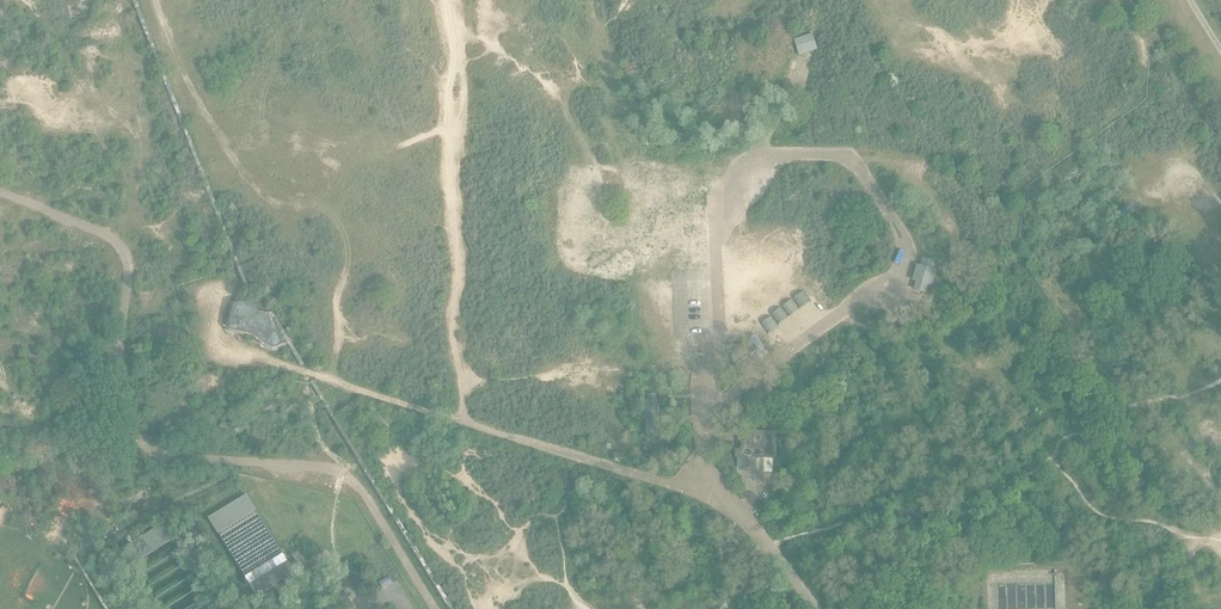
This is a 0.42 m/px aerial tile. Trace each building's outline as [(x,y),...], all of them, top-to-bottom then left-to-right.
[(238,269),(258,321),(272,321),(300,368),(304,366),(275,316),(261,316),(242,267),(136,0),(131,0),(238,269)] [(812,33),(794,39),(799,55),(818,49),(812,33)] [(1139,198),(1130,206),(1138,216),(1147,207),(1139,198)] [(928,268),(931,261),(923,259),(921,266),(917,265),(913,280),(917,281),(915,289),(926,292),(928,285),(931,286),(936,270),(928,268)] [(241,307),(231,307),(227,335),(252,340),(263,349),(273,354),(288,348),(272,321),(258,321),(252,306),(241,307)] [(742,343),(750,355),(756,351),(748,338),(742,343)] [(734,348),(742,360),(748,356),(740,343),(734,348)] [(741,361),(734,352),(730,355),(736,364),(741,361)] [(647,401),(646,401),(646,435),(658,435),(658,401),(657,401),(657,395),(655,395),(655,394),(648,394),(648,395),(647,395),(647,401)] [(775,433),(742,432),(742,452),(736,452),(736,456),(775,457),(775,433)] [(218,533),(255,510),(256,509),(246,494),(208,517),(218,533)] [(178,553),(171,542),(173,541),(172,539),(171,540),(162,525),(118,551),(128,568),(130,567),(136,578),(178,553)] [(257,596),(295,573),(283,553),(245,577),(257,596)]
